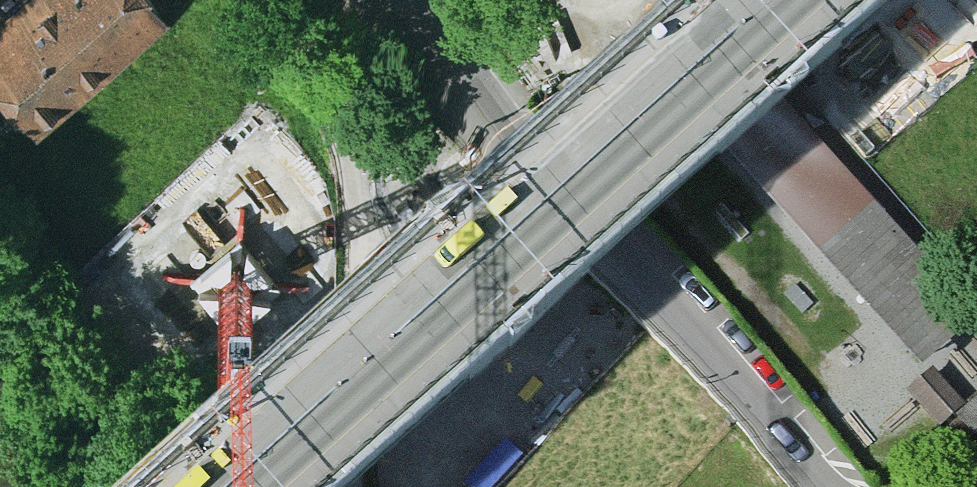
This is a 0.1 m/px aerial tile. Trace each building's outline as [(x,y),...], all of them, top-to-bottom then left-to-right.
[(0,22),(0,78),(40,124),(167,15),(154,0),(26,0),(0,22)] [(819,262),(876,210),(706,24),(648,77),(819,262)] [(876,210),(819,262),(922,374),(976,323),(976,319),(876,210)] [(969,411),(934,371),(907,395),(943,434),(950,428),(969,411)] [(969,411),(950,428),(966,446),(973,440),(976,443),(976,442),(976,404),(969,411)]
